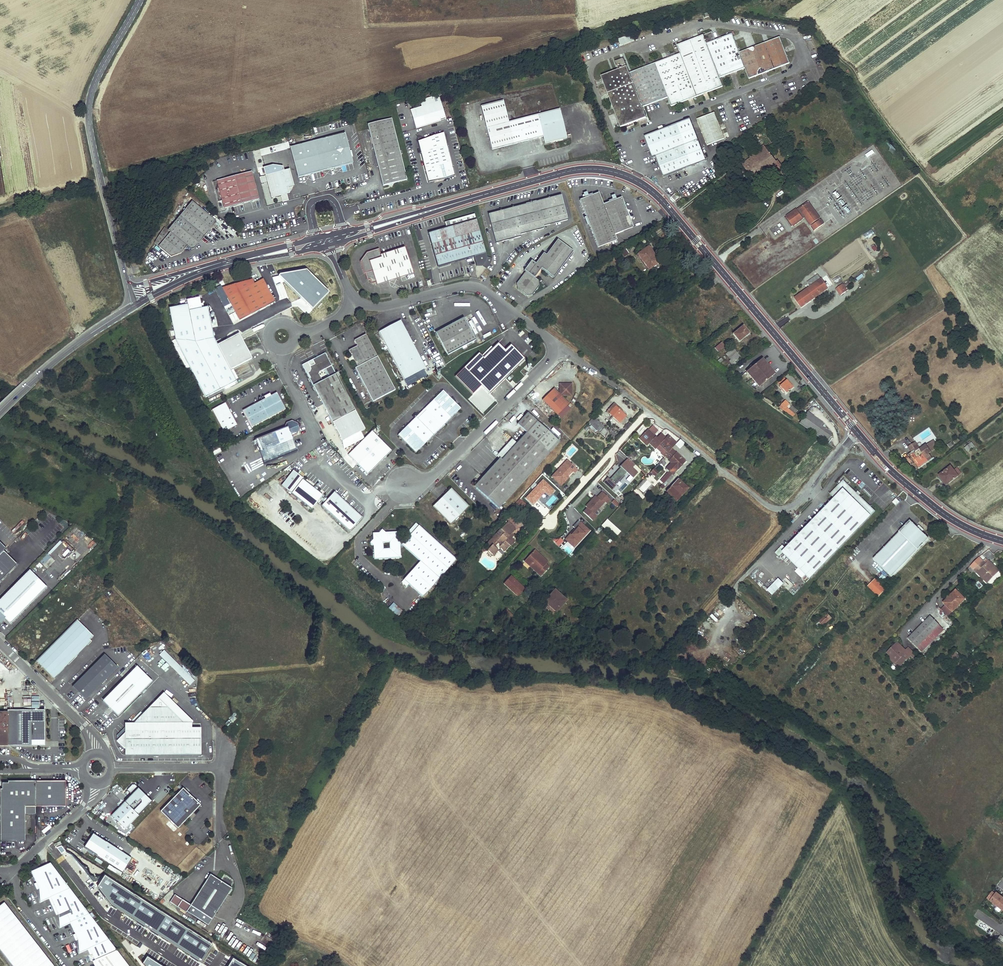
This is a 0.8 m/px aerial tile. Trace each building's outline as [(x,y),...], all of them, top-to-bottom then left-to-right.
[(677,45),(680,53),(697,96),(723,86),(720,78),(706,43),(715,40),(712,32),(677,45)] [(732,34),(715,40),(706,43),(720,78),(745,67),(740,52),(732,34)] [(620,45),(630,43),(628,37),(618,39),(620,45)] [(779,37),(740,52),(745,67),(749,78),(789,63),(784,50),(779,37)] [(680,53),(629,73),(643,107),(668,98),(671,106),(697,96),(680,53)] [(614,61),(618,70),(626,66),(623,58),(614,61)] [(626,66),(618,70),(601,76),(621,127),(646,118),(643,107),(629,73),(626,66)] [(430,103),(412,109),(417,127),(447,118),(440,96),(428,99),(430,103)] [(502,98),(480,103),(491,146),(542,134),(544,141),(566,135),(558,106),(508,119),(502,98)] [(707,145),(715,142),(724,139),(714,112),(697,119),(707,145)] [(393,118),(369,124),(385,185),(409,179),(393,118)] [(706,160),(690,119),(644,136),(652,157),(655,156),(663,176),(706,160)] [(449,145),(444,125),(417,133),(422,152),(449,145)] [(347,132),(292,147),(299,177),(355,162),(347,132)] [(769,153),(771,151),(773,150),(769,144),(770,143),(769,142),(765,144),(761,138),(749,148),(753,154),(750,157),(751,158),(742,164),(753,179),(769,167),(777,178),(784,173),(780,167),(781,166),(777,161),(776,162),(769,153)] [(449,145),(422,152),(430,182),(457,175),(449,145)] [(289,189),(294,187),(290,171),(260,177),(261,183),(268,182),(272,200),(282,197),(283,202),(289,201),(287,196),(290,195),(289,189)] [(253,172),(215,182),(220,202),(224,202),(226,209),(261,199),(253,172)] [(615,233),(624,229),(633,225),(621,196),(603,203),(598,192),(580,200),(599,246),(617,239),(615,233)] [(522,238),(522,237),(521,236),(545,229),(545,227),(569,220),(561,195),(489,217),(498,245),(522,238)] [(216,221),(194,202),(170,231),(167,228),(156,244),(173,258),(183,254),(189,247),(193,250),(196,249),(213,229),(211,228),(216,221)] [(809,203),(800,209),(811,225),(820,218),(809,203)] [(797,209),(787,216),(794,226),(804,219),(797,209)] [(486,254),(475,215),(451,222),(452,227),(446,229),(446,227),(439,229),(439,232),(428,235),(438,268),(474,258),(477,266),(482,266),(487,269),(489,266),(491,264),(492,262),(492,261),(487,258),(486,254)] [(815,230),(824,224),(821,219),(812,226),(815,230)] [(573,252),(558,241),(547,256),(544,254),(536,264),(532,262),(525,271),(527,273),(518,284),(518,290),(527,296),(533,296),(540,287),(539,281),(536,279),(542,269),(554,278),(573,252)] [(648,248),(643,251),(638,255),(649,270),(659,262),(648,248)] [(364,275),(365,275),(366,275),(368,282),(371,281),(372,285),(377,284),(377,287),(413,275),(405,249),(381,256),(379,251),(367,254),(361,263),(364,275)] [(313,308),(320,304),(327,301),(312,274),(298,281),(313,308)] [(820,279),(819,278),(817,276),(811,280),(814,284),(794,298),(801,308),(828,289),(821,279),(820,279)] [(275,304),(263,282),(254,286),(252,282),(222,290),(240,323),(275,304)] [(835,289),(838,293),(840,296),(846,292),(841,285),(835,289)] [(208,310),(205,311),(202,312),(201,306),(201,305),(200,301),(187,303),(188,308),(170,311),(176,343),(186,363),(217,346),(214,341),(208,310)] [(476,341),(464,320),(442,332),(442,333),(437,336),(449,356),(476,341)] [(427,370),(401,323),(380,334),(405,381),(427,370)] [(733,334),(736,337),(739,341),(749,333),(743,325),(733,334)] [(396,392),(367,337),(355,343),(358,348),(350,353),(358,369),(356,370),(374,404),(396,392)] [(715,347),(716,349),(718,351),(724,346),(721,342),(715,347)] [(526,361),(511,346),(505,352),(498,345),(493,350),(484,360),(482,358),(479,355),(464,370),(490,396),(526,361)] [(237,384),(217,346),(186,363),(206,400),(237,384)] [(484,360),(493,350),(492,348),(482,358),(484,360)] [(733,365),(734,364),(735,363),(734,362),(740,357),(733,348),(726,354),(731,360),(729,361),(733,365)] [(314,362),(315,364),(316,366),(311,369),(309,376),(311,380),(310,380),(334,424),(356,412),(337,376),(324,383),(319,375),(332,367),(326,356),(314,362)] [(775,374),(761,359),(746,372),(759,388),(775,374)] [(332,367),(319,375),(324,383),(337,376),(332,367)] [(792,388),(784,378),(777,383),(785,393),(789,390),(792,388)] [(560,394),(555,388),(543,400),(559,415),(568,406),(570,404),(562,396),(567,396),(567,394),(571,393),(570,383),(560,384),(561,389),(560,389),(560,394)] [(461,410),(443,392),(398,436),(415,454),(461,410)] [(279,399),(277,396),(276,393),(270,396),(264,399),(242,411),(251,428),(284,410),(281,404),(278,405),(276,400),(279,399)] [(787,404),(782,401),(778,406),(792,417),(795,414),(785,407),(787,404)] [(625,416),(622,413),(619,410),(620,409),(614,403),(607,411),(619,423),(625,416)] [(239,428),(226,405),(212,412),(224,436),(239,428)] [(572,410),(568,406),(559,415),(563,419),(572,410)] [(823,424),(807,412),(799,423),(825,442),(831,434),(821,427),(823,424)] [(560,443),(528,413),(517,425),(527,434),(482,483),(477,489),(498,509),(560,443)] [(600,432),(602,430),(604,427),(598,421),(593,426),(600,432)] [(632,423),(631,422),(630,421),(623,429),(625,431),(632,423)] [(284,430),(255,442),(265,466),(298,453),(292,438),(297,436),(299,431),(297,426),(292,423),(286,425),(284,430)] [(657,437),(647,429),(639,438),(647,445),(650,442),(652,444),(662,433),(661,433),(657,437)] [(393,451),(373,431),(349,454),(368,474),(393,451)] [(676,444),(668,436),(666,437),(662,433),(652,444),(656,448),(659,445),(668,453),(676,444)] [(676,446),(680,449),(685,443),(681,440),(676,446)] [(919,466),(922,464),(925,462),(922,458),(937,448),(932,441),(911,455),(919,466)] [(972,442),(965,447),(969,452),(975,447),(972,442)] [(614,455),(619,463),(626,458),(622,451),(614,455)] [(631,461),(636,456),(633,453),(628,458),(631,461)] [(662,485),(668,490),(678,480),(672,475),(677,469),(678,470),(685,462),(676,454),(669,461),(671,464),(666,469),(669,471),(660,481),(664,484),(662,485)] [(611,479),(618,484),(626,473),(634,479),(642,469),(627,458),(611,479)] [(578,470),(570,463),(567,466),(564,464),(552,477),(561,486),(569,478),(567,476),(572,471),(575,474),(578,470)] [(939,475),(943,480),(947,485),(958,476),(951,466),(939,475)] [(655,477),(662,471),(658,467),(651,473),(655,477)] [(292,494),(303,480),(304,479),(294,471),(282,486),(292,494)] [(608,478),(603,483),(612,492),(617,487),(608,478)] [(678,479),(678,480),(668,490),(667,491),(673,497),(684,485),(678,479)] [(323,496),(303,480),(292,494),(312,510),(323,496)] [(834,499),(785,549),(782,552),(790,560),(798,568),(809,579),(875,511),(843,480),(829,494),(834,499)] [(688,489),(684,485),(673,497),(677,501),(688,489)] [(470,507),(452,488),(434,507),(451,525),(470,507)] [(603,492),(610,499),(612,497),(605,490),(603,492)] [(601,491),(582,512),(593,522),(598,517),(596,515),(610,499),(601,491)] [(351,532),(364,518),(335,493),(323,507),(351,532)] [(527,506),(529,504),(531,501),(527,497),(523,502),(527,506)] [(523,502),(520,499),(514,505),(520,510),(522,510),(523,511),(527,506),(523,502)] [(615,499),(611,502),(617,507),(620,504),(615,499)] [(615,538),(621,532),(607,519),(601,526),(615,538)] [(564,540),(574,549),(591,531),(579,520),(573,527),(575,528),(564,540)] [(498,551),(496,549),(494,547),(498,542),(501,545),(500,547),(504,551),(510,545),(511,547),(515,542),(511,538),(509,540),(507,538),(516,529),(508,522),(501,529),(504,532),(500,536),(497,533),(487,544),(491,547),(488,550),(493,555),(498,551)] [(916,529),(909,522),(873,560),(891,577),(927,539),(920,532),(916,529)] [(457,559),(420,525),(404,541),(404,542),(405,546),(421,561),(404,579),(423,596),(457,559)] [(374,539),(371,542),(374,545),(375,559),(402,558),(401,546),(401,542),(401,532),(387,532),(383,529),(380,532),(374,539)] [(14,563),(2,550),(4,547),(0,543),(0,577),(14,563)] [(787,564),(790,560),(782,552),(785,549),(782,545),(775,553),(787,564)] [(546,565),(537,557),(539,555),(534,551),(525,561),(541,576),(549,568),(546,565)] [(47,552),(40,561),(44,564),(51,556),(47,552)] [(548,563),(539,555),(537,557),(546,565),(548,563)] [(998,571),(994,567),(989,562),(986,565),(983,562),(975,570),(987,582),(998,571)] [(809,579),(798,568),(795,572),(806,582),(809,579)] [(27,569),(0,597),(0,620),(3,617),(9,623),(45,586),(27,569)] [(517,596),(521,592),(524,589),(511,576),(504,584),(517,596)] [(885,590),(874,579),(867,587),(878,597),(885,590)] [(773,594),(779,588),(776,586),(770,591),(773,594)] [(540,606),(546,611),(551,617),(566,601),(555,590),(540,606)] [(945,605),(952,612),(965,600),(956,591),(944,603),(945,605)] [(397,617),(403,611),(394,603),(388,608),(397,617)] [(948,616),(952,612),(945,605),(941,609),(941,610),(948,616)] [(513,617),(506,610),(501,615),(508,622),(513,617)] [(823,626),(827,622),(832,618),(825,610),(821,614),(821,613),(812,621),(819,628),(822,625),(823,626)] [(930,616),(908,638),(913,644),(917,647),(921,643),(926,647),(944,630),(930,616)] [(74,654),(85,643),(88,645),(91,642),(90,640),(93,636),(77,620),(36,661),(51,676),(66,662),(69,664),(77,656),(74,654)] [(74,654),(77,656),(88,645),(85,643),(74,654)] [(904,651),(897,643),(887,653),(891,657),(896,662),(898,660),(902,664),(910,656),(912,658),(915,655),(909,650),(905,654),(903,652),(904,651)] [(72,686),(86,700),(118,668),(104,654),(72,686)] [(898,668),(902,664),(898,660),(896,662),(891,657),(888,659),(898,668)] [(66,662),(51,676),(54,679),(69,664),(66,662)] [(130,672),(146,687),(151,681),(136,666),(130,672)] [(130,672),(102,701),(117,716),(146,687),(130,672)] [(116,741),(124,748),(124,755),(191,754),(191,728),(191,723),(182,723),(157,698),(133,724),(124,724),(124,732),(116,741)] [(8,739),(8,746),(32,746),(32,741),(44,741),(44,710),(8,710),(8,712),(8,739)] [(191,728),(191,754),(200,754),(200,728),(191,728)] [(0,789),(0,841),(25,841),(25,814),(25,806),(36,806),(65,806),(65,781),(8,781),(8,785),(3,789),(0,789)] [(111,815),(125,828),(151,801),(137,788),(138,788),(134,784),(131,784),(126,789),(131,794),(111,815)] [(160,812),(177,828),(200,805),(183,789),(160,812)] [(25,806),(25,814),(36,814),(36,806),(25,806)] [(44,833),(51,827),(49,825),(42,830),(44,833)] [(131,859),(93,834),(84,848),(122,872),(131,859)] [(115,951),(49,864),(30,872),(38,890),(39,903),(50,898),(57,915),(58,929),(69,924),(77,941),(78,954),(89,949),(94,961),(115,951)] [(190,906),(212,920),(231,889),(210,875),(190,906)] [(115,910),(90,879),(83,885),(107,915),(115,910)] [(143,892),(132,885),(132,886),(128,891),(144,901),(143,902),(155,909),(156,907),(159,909),(161,906),(142,894),(143,893),(143,892)] [(992,892),(987,898),(997,906),(1002,899),(1002,898),(997,893),(995,895),(992,892)] [(181,929),(182,927),(186,929),(190,922),(176,916),(172,924),(181,929)] [(96,965),(127,965),(115,951),(94,961),(96,965)]
